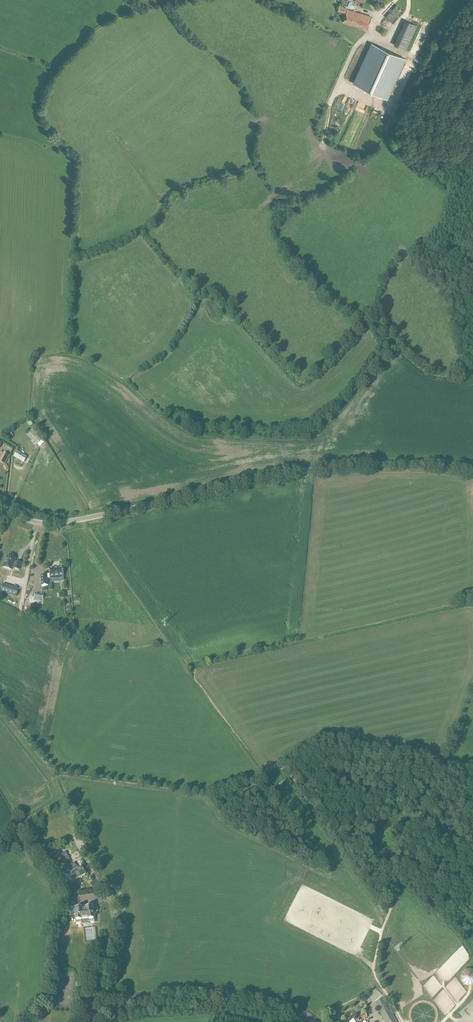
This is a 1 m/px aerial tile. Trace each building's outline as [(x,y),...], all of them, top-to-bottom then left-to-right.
[(394,22),(403,11),(396,5),(387,16),(394,22)] [(367,29),(371,17),(348,10),(344,23),(367,29)] [(406,51),(418,25),(405,19),(393,46),(406,51)] [(360,43),(362,40),(347,33),(345,37),(360,43)] [(372,43),(355,83),(388,99),(405,58),(372,43)] [(31,430),(27,434),(33,440),(31,441),(36,446),(42,440),(37,435),(36,436),(31,430)] [(13,456),(14,457),(23,462),(27,457),(17,451),(13,456)] [(4,453),(0,460),(0,462),(5,464),(10,456),(4,453)] [(15,558),(7,555),(4,566),(12,568),(12,566),(14,567),(19,569),(21,562),(16,560),(16,561),(14,561),(15,558)] [(64,582),(63,569),(50,570),(51,583),(64,582)] [(60,609),(60,599),(51,599),(51,609),(60,609)] [(78,831),(74,833),(79,842),(83,840),(81,836),(78,831)] [(83,866),(75,870),(79,877),(86,873),(83,866)] [(54,867),(49,869),(53,877),(58,874),(54,867)] [(73,881),(79,877),(75,870),(69,873),(73,881)] [(94,922),(94,918),(93,912),(96,912),(97,911),(97,908),(95,907),(93,907),(75,909),(75,907),(69,907),(69,915),(75,915),(76,923),(82,923),(82,921),(88,921),(88,922),(94,922)] [(460,976),(460,981),(463,985),(468,987),(472,986),(472,970),(470,969),(465,969),(462,972),(460,976)] [(384,998),(375,1002),(385,1021),(396,1021),(384,998)]
